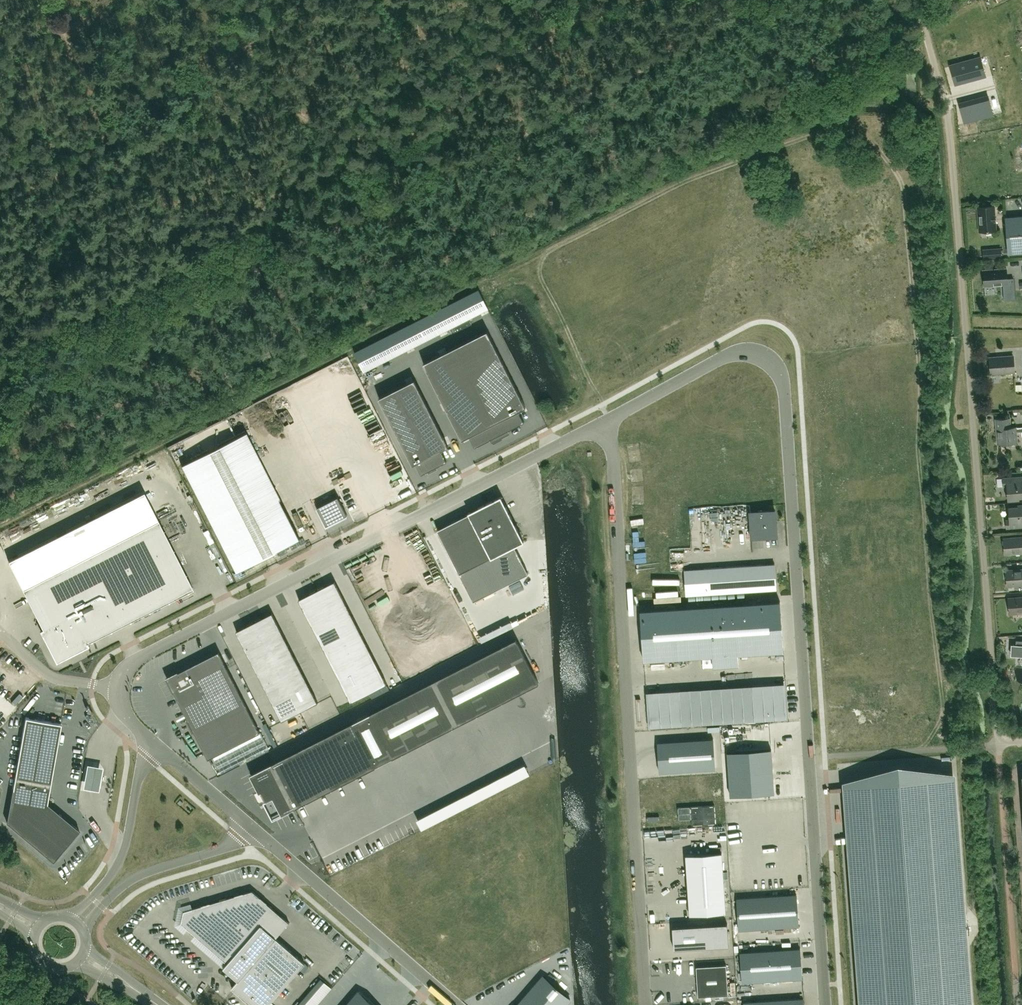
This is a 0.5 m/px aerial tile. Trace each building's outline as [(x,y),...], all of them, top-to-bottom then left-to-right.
[(978,59),(949,66),(954,84),(983,76),(978,59)] [(964,108),(965,131),(983,131),(982,107),(964,108)] [(978,207),(980,231),(996,230),(994,206),(978,207)] [(1006,217),(1008,253),(1021,252),(1021,216),(1006,217)] [(1001,256),(1001,248),(983,249),(984,258),(1001,256)] [(1007,268),(983,270),(984,286),(1003,284),(1004,299),(1015,298),(1013,278),(1007,278),(1007,268)] [(489,308),(479,289),(354,352),(364,371),(489,308)] [(487,330),(423,363),(462,439),(469,435),(475,446),(491,438),(492,441),(510,432),(508,430),(524,421),(519,411),(526,407),(487,330)] [(1013,355),(990,357),(991,374),(1015,372),(1013,355)] [(414,379),(379,397),(413,464),(416,463),(421,474),(447,461),(441,450),(448,446),(414,379)] [(996,419),(998,443),(999,443),(1002,445),(1006,445),(1008,443),(1018,442),(1017,431),(1021,431),(1021,427),(1016,428),(1016,427),(1011,427),(1010,418),(996,419)] [(300,539),(245,432),(181,464),(235,571),(300,539)] [(148,470),(161,463),(157,455),(144,462),(148,470)] [(1003,478),(1004,486),(1007,486),(1008,500),(1019,499),(1019,497),(1021,497),(1021,476),(1003,478)] [(144,493),(9,562),(22,588),(42,627),(38,629),(54,662),(87,645),(86,642),(192,588),(158,519),(144,493)] [(347,514),(338,496),(317,507),(326,525),(347,514)] [(469,513),(438,529),(460,573),(473,601),(528,572),(514,546),(524,541),(501,496),(469,512),(469,513)] [(1006,520),(1007,528),(1021,526),(1021,504),(1019,505),(1019,507),(1009,507),(1010,519),(1006,520)] [(777,535),(775,510),(750,512),(752,537),(773,535),(777,535)] [(1005,554),(1021,553),(1021,537),(1004,538),(1005,554)] [(761,538),(754,539),(756,548),(763,547),(761,538)] [(775,564),(684,569),(686,595),(776,589),(775,564)] [(1006,570),(1007,586),(1021,585),(1021,569),(1006,570)] [(201,571),(195,575),(197,579),(204,576),(201,571)] [(387,683),(335,581),(299,599),(351,702),(387,683)] [(1008,598),(1009,614),(1021,613),(1021,597),(1008,598)] [(781,601),(641,610),(645,660),(714,655),(715,667),(739,665),(739,654),(784,651),(781,601)] [(236,631),(282,720),(318,702),(272,612),(236,631)] [(101,646),(109,642),(107,638),(99,641),(101,646)] [(260,792),(262,790),(267,799),(264,801),(273,818),(295,807),(376,766),(393,757),(539,683),(516,638),(370,713),(353,722),(353,721),(273,763),(251,774),(260,792)] [(189,724),(193,731),(194,731),(208,758),(213,756),(260,732),(219,651),(206,658),(167,677),(180,703),(188,718),(186,718),(189,724)] [(52,859),(78,829),(47,803),(61,723),(25,717),(7,821),(52,859)] [(713,738),(657,742),(659,772),(715,768),(713,738)] [(771,749),(727,752),(730,796),(774,793),(771,749)] [(103,768),(88,766),(84,789),(99,791),(103,768)] [(949,776),(889,781),(890,800),(864,802),(867,843),(854,844),(865,1004),(966,1004),(949,776)] [(702,863),(686,864),(690,915),(726,912),(722,852),(702,854),(702,863)] [(232,987),(253,1004),(268,1004),(305,963),(276,938),(272,928),(281,917),(288,923),(289,922),(253,890),(184,911),(182,922),(228,961),(224,966),(239,979),(232,987)] [(796,894),(737,898),(739,930),(799,926),(796,894)] [(303,899),(296,904),(302,912),(308,908),(303,899)] [(728,923),(673,927),(674,949),(729,945),(728,923)] [(740,952),(742,982),(802,978),(800,948),(740,952)] [(352,971),(356,966),(350,959),(345,964),(352,971)] [(726,964),(696,966),(698,996),(728,994),(726,964)] [(337,983),(339,980),(332,972),(329,975),(337,983)] [(517,1004),(565,1004),(571,999),(543,975),(517,1004)] [(189,982),(183,987),(187,991),(193,985),(189,982)] [(359,991),(347,1004),(376,1004),(359,991)]
